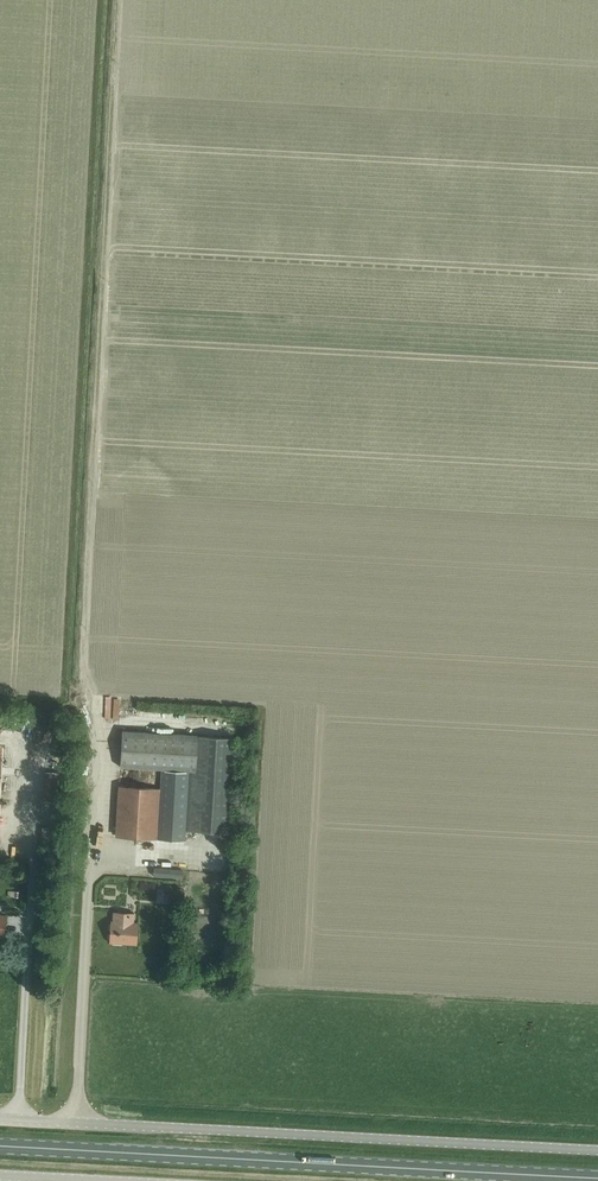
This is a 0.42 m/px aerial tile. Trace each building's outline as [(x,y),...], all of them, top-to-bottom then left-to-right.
[(104,709),(104,692),(93,692),(94,710),(104,709)] [(196,771),(198,735),(122,731),(120,766),(162,769),(189,771),(196,771)] [(196,771),(189,771),(185,830),(229,833),(235,738),(198,735),(196,771)] [(156,837),(157,837),(157,838),(185,840),(185,830),(189,771),(162,769),(160,789),(159,789),(156,837)] [(156,838),(156,837),(159,789),(119,786),(116,835),(156,838)] [(38,842),(52,843),(53,827),(39,826),(38,842)] [(183,878),(183,870),(155,868),(154,876),(183,878)] [(137,944),(138,922),(134,922),(134,913),(113,912),(113,921),(111,920),(109,942),(137,944)]
